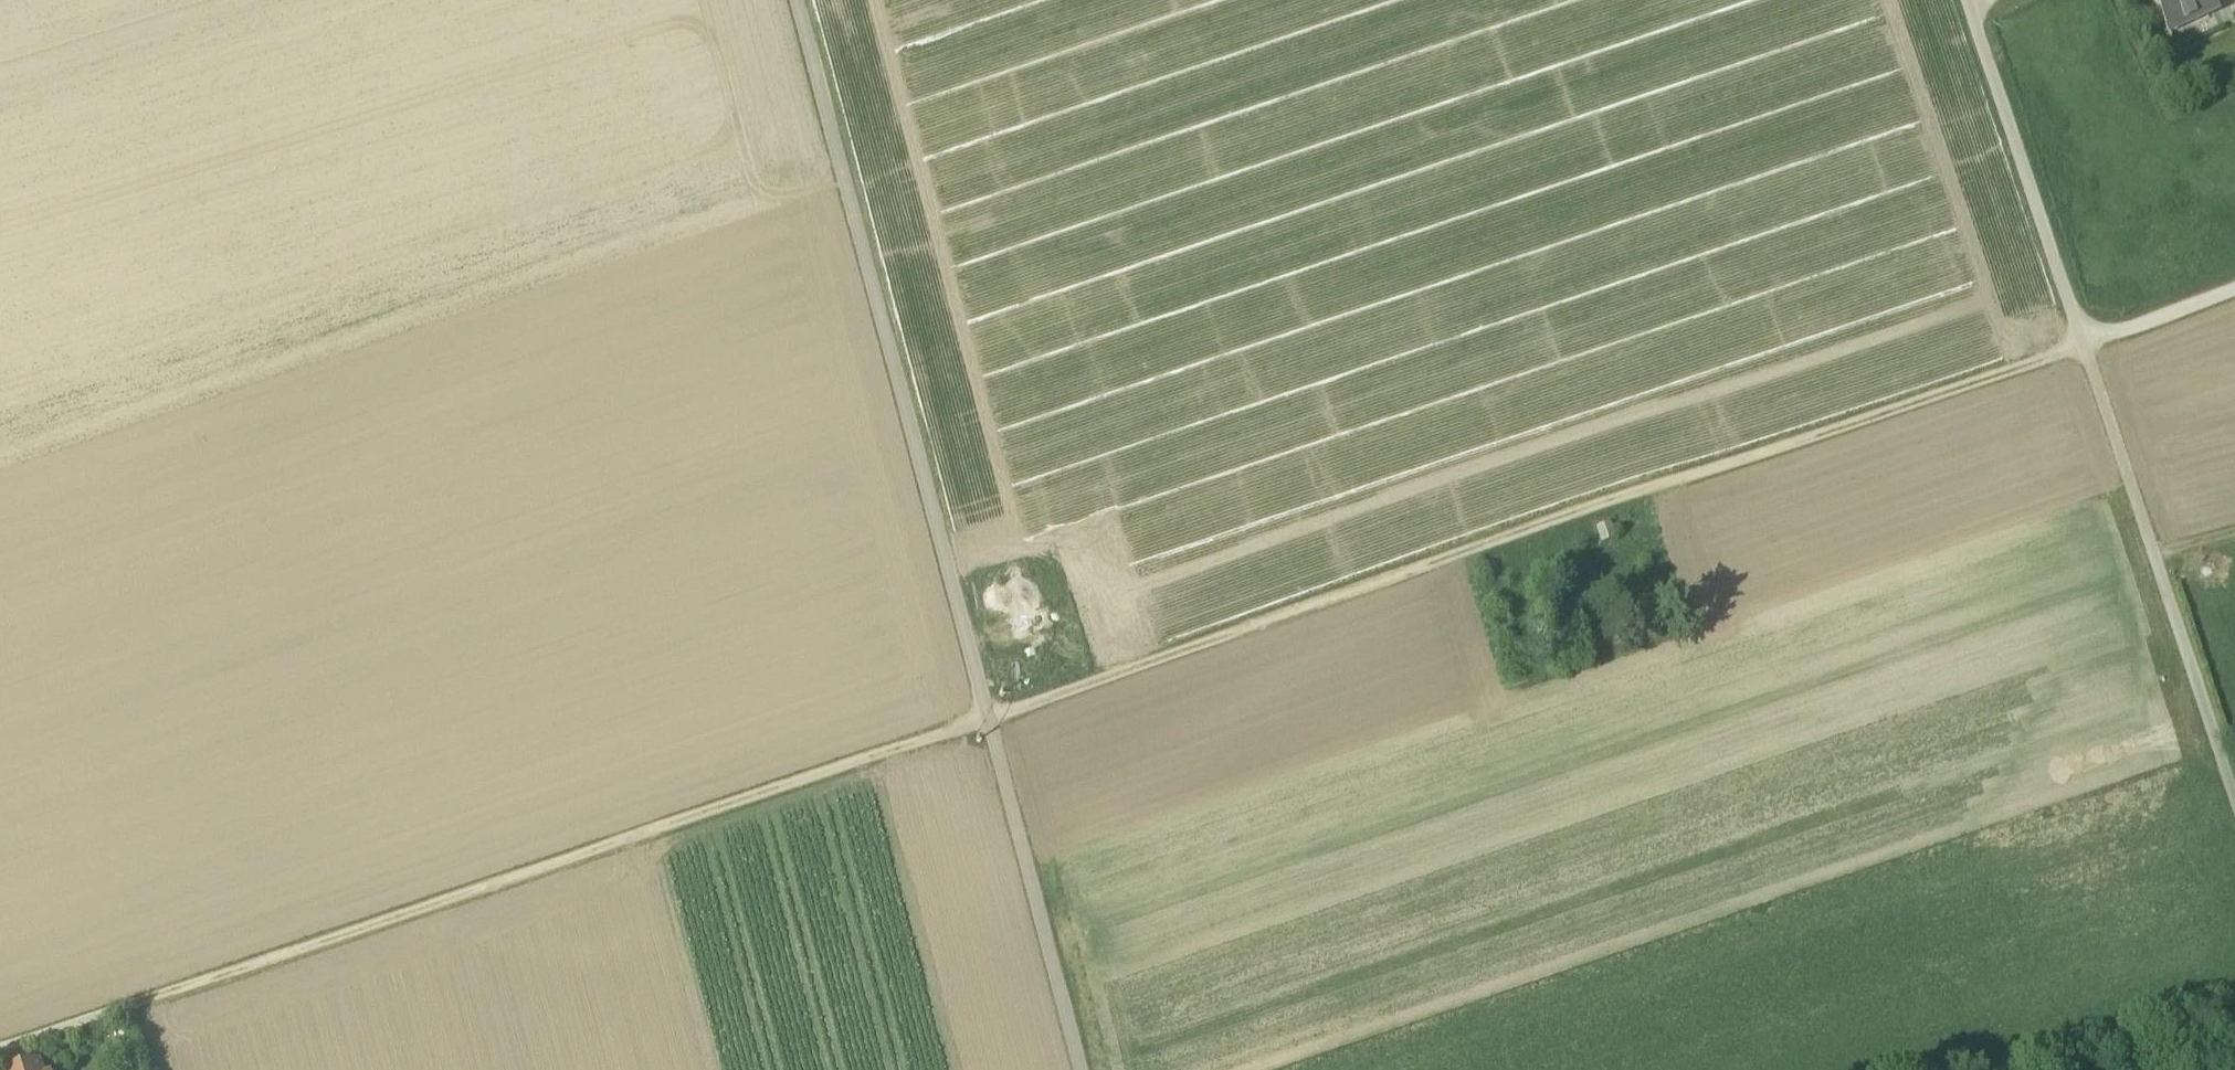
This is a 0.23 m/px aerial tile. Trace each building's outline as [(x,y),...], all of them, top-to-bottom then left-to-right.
[(2169,34),(2171,34),(2170,32),(2213,11),(2214,13),(2216,12),(2210,0),(2153,0),(2169,34)] [(40,1061),(14,1069),(43,1069),(40,1061)]
